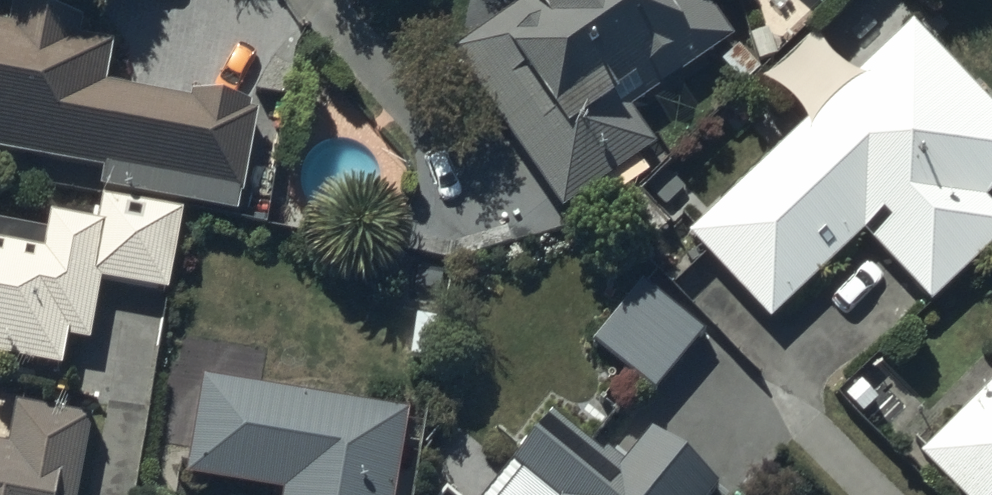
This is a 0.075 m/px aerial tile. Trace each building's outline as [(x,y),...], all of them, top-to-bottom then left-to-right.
[(451,61),(558,219),(652,156),(627,119),(727,51),(693,0),(526,0),(525,1),(524,3),(524,6),(523,8),(523,11),(523,13),(451,61)] [(807,9),(817,0),(799,0),(807,9)] [(101,172),(98,190),(234,216),(237,197),(239,197),(255,119),(248,117),(249,111),(191,100),(190,106),(122,92),(123,87),(105,83),(111,49),(76,42),(79,24),(13,12),(9,29),(0,27),(0,153),(101,172)] [(688,244),(770,332),(879,230),(887,239),(872,253),(928,313),(991,254),(991,219),(984,210),(991,202),(991,121),(912,36),(688,244)] [(42,218),(40,233),(0,227),(0,360),(53,368),(57,338),(83,342),(92,284),(162,295),(174,215),(96,203),(92,228),(81,226),(83,218),(61,214),(60,221),(42,218)] [(702,345),(641,296),(594,354),(655,403),(702,345)] [(203,390),(186,484),(250,494),(396,494),(408,426),(203,390)] [(918,466),(946,494),(991,494),(991,395),(918,466)] [(14,414),(7,455),(0,454),(0,494),(74,494),(86,425),(14,414)] [(721,489),(646,428),(617,464),(602,452),(598,457),(549,418),(510,466),(546,494),(716,494),(721,489)]
